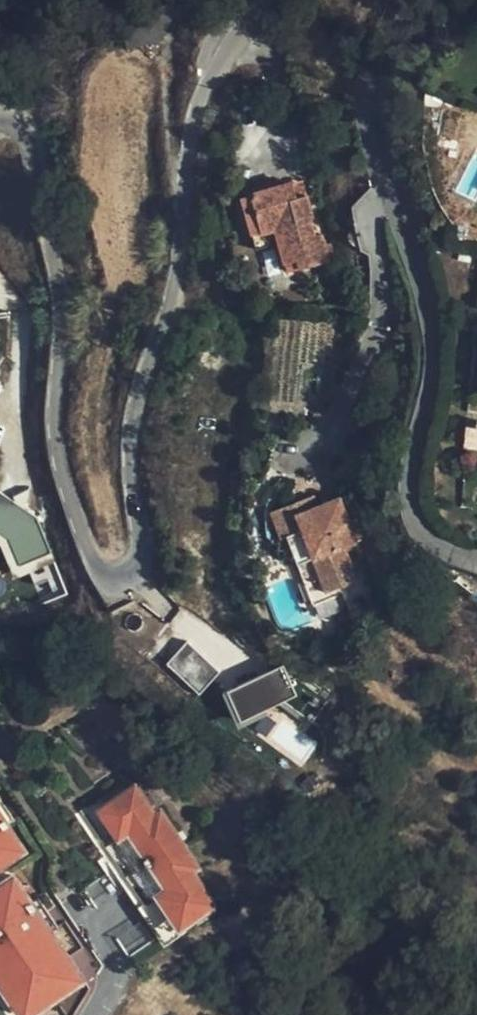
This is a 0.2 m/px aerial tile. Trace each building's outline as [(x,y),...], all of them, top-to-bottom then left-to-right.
[(275,199),(279,163),(269,162),(263,215),(287,218),(289,201),(275,199)] [(327,210),(330,184),(317,184),(319,167),(279,163),(275,199),(289,201),(287,218),(285,248),(325,253),(328,228),(320,228),(322,210),(327,210)] [(317,184),(330,184),(331,169),(319,167),(317,184)] [(37,560),(57,535),(0,490),(0,531),(37,560)] [(346,500),(324,510),(306,517),(301,508),(280,516),(293,542),(297,541),(328,609),(349,600),(347,594),(366,585),(351,553),(368,547),(346,500)] [(306,517),(324,510),(319,500),(301,508),(306,517)] [(42,600),(67,593),(58,560),(33,567),(42,600)] [(188,640),(169,661),(202,690),(221,670),(188,640)] [(285,663),(225,689),(241,725),(270,713),(267,707),(299,694),(285,663)] [(187,920),(110,804),(143,781),(138,773),(82,811),(170,944),(226,907),(221,897),(187,920)] [(164,812),(143,781),(110,804),(187,920),(221,897),(200,867),(209,862),(172,807),(164,812)] [(25,848),(0,810),(0,865),(25,848)] [(17,877),(18,869),(0,881),(0,888),(17,877)] [(0,888),(0,978),(24,1014),(83,975),(17,877),(0,888)] [(22,1014),(39,1014),(92,980),(83,975),(24,1014),(0,978),(0,982),(22,1014)]
